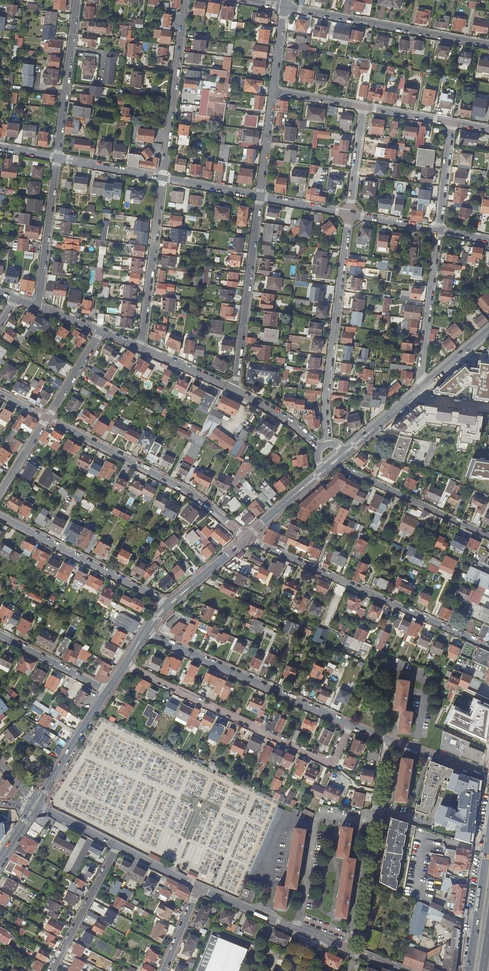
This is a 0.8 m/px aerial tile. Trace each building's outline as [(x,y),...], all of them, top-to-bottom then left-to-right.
[(54,7),(64,9),(65,0),(55,0),(54,7)] [(90,0),(88,0),(86,17),(93,18),(96,1),(90,0)] [(350,13),(351,8),(352,0),(350,0),(345,0),(343,12),(350,13)] [(355,14),(356,9),(362,11),(364,0),(355,0),(354,0),(353,9),(351,8),(350,13),(355,14)] [(205,15),(206,3),(196,1),(194,13),(205,15)] [(207,12),(218,14),(220,4),(209,2),(207,12)] [(17,4),(8,3),(6,11),(16,12),(17,4)] [(234,7),(223,6),(221,18),(232,20),(234,7)] [(427,19),(429,10),(426,9),(425,12),(418,10),(416,22),(427,24),(428,19),(427,19)] [(41,24),(44,24),(54,25),(55,17),(56,17),(57,11),(46,10),(45,17),(42,16),(41,24)] [(268,23),(270,23),(270,18),(269,18),(269,15),(252,12),(251,20),(255,20),(255,21),(268,23)] [(160,29),(170,30),(172,14),(165,13),(164,14),(162,14),(160,29)] [(447,28),(449,16),(444,15),(444,19),(439,18),(439,19),(437,19),(436,26),(447,28)] [(454,18),(452,28),(462,30),(463,25),(465,25),(466,20),(454,18)] [(307,32),(309,21),(298,19),(297,30),(307,32)] [(472,29),(488,32),(488,24),(488,21),(474,19),(472,29)] [(90,21),(89,30),(111,33),(112,27),(110,27),(110,24),(90,21)] [(42,38),(50,39),(54,39),(54,35),(53,34),(54,31),(55,31),(55,25),(54,25),(44,24),(42,38)] [(326,37),(328,27),(317,25),(315,35),(326,37)] [(352,30),(344,28),(343,29),(335,28),(333,38),(342,39),(342,43),(349,44),(352,30)] [(259,38),(269,39),(270,30),(260,29),(259,38)] [(172,31),(161,30),(160,40),(170,41),(172,31)] [(352,39),(362,41),(364,32),(353,30),(352,39)] [(305,34),(298,33),(296,43),(299,44),(299,42),(305,43),(306,40),(305,39),(305,34)] [(96,42),(100,42),(101,37),(83,34),(82,40),(89,41),(88,45),(96,46),(96,42)] [(23,36),(15,35),(15,46),(23,47),(23,36)] [(392,45),(393,38),(378,35),(376,46),(386,48),(387,44),(392,45)] [(204,39),(201,39),(196,38),(195,38),(193,49),(204,50),(206,40),(204,39)] [(61,40),(56,39),(54,39),(50,39),(48,51),(59,52),(61,40)] [(408,50),(410,41),(401,39),(399,48),(408,50)] [(414,48),(424,50),(425,46),(424,46),(425,44),(423,44),(424,41),(416,40),(414,48)] [(141,48),(142,44),(129,42),(128,56),(138,57),(139,48),(141,48)] [(253,55),(266,57),(267,47),(254,45),(253,55)] [(448,55),(450,47),(439,45),(438,53),(448,55)] [(159,47),(158,56),(161,56),(161,60),(166,60),(166,57),(167,57),(167,54),(168,48),(159,47)] [(295,60),(296,55),(299,55),(300,50),(293,49),(292,49),(287,48),(286,59),(295,60)] [(473,59),(474,51),(469,50),(469,52),(461,51),(459,61),(470,63),(471,59),(473,59)] [(106,56),(103,83),(113,84),(116,57),(118,57),(119,52),(110,51),(109,56),(106,56)] [(200,53),(189,52),(187,61),(199,63),(200,53)] [(49,65),(58,67),(59,57),(55,56),(55,55),(51,54),(49,65)] [(83,68),(83,72),(82,75),(82,77),(91,78),(92,68),(94,68),(94,64),(93,64),(94,57),(85,56),(84,63),(82,64),(82,66),(83,68)] [(223,70),(227,71),(230,71),(232,57),(227,57),(225,56),(223,70)] [(488,72),(488,61),(488,62),(485,61),(485,60),(480,59),(477,72),(482,73),(483,71),(488,72)] [(264,73),(264,72),(264,70),(265,62),(254,60),(253,71),(264,73)] [(368,72),(369,64),(357,62),(356,69),(355,75),(360,76),(361,71),(368,72)] [(294,82),(297,68),(286,66),(284,80),(294,82)] [(41,68),(26,68),(26,76),(29,76),(29,89),(40,89),(41,68)] [(47,77),(56,78),(56,77),(57,70),(48,69),(47,77)] [(313,82),(314,71),(303,69),(301,80),(313,82)] [(346,85),(348,73),(335,70),(333,83),(346,85)] [(130,86),(140,87),(141,79),(142,79),(143,72),(132,71),(130,86)] [(196,80),(199,80),(200,73),(187,71),(186,79),(196,80)] [(317,71),(315,82),(325,84),(327,73),(317,71)] [(168,75),(159,74),(158,84),(167,85),(168,75)] [(244,90),(257,91),(258,87),(259,80),(246,78),(244,90)] [(223,126),(228,84),(199,80),(196,80),(196,81),(185,79),(184,87),(197,89),(210,90),(209,91),(207,112),(203,111),(203,115),(199,114),(199,112),(196,111),(195,121),(210,123),(210,122),(211,122),(211,123),(216,124),(217,117),(218,117),(217,125),(223,126)] [(100,96),(102,86),(90,85),(89,94),(93,94),(100,96)] [(385,91),(386,89),(370,86),(368,98),(373,99),(373,98),(379,99),(380,99),(384,99),(385,91)] [(417,89),(405,87),(402,101),(414,104),(417,89)] [(384,99),(384,101),(396,103),(398,94),(397,94),(396,93),(397,89),(391,88),(391,92),(385,91),(384,99)] [(433,105),(436,90),(425,88),(422,103),(433,105)] [(207,112),(209,91),(202,91),(200,106),(199,112),(199,114),(203,115),(203,111),(207,112)] [(54,94),(44,93),(43,102),(52,104),(54,94)] [(93,94),(89,94),(80,93),(80,97),(81,97),(80,103),(92,104),(93,94)] [(451,108),(453,95),(443,93),(441,105),(446,106),(446,107),(451,108)] [(264,95),(255,94),(255,97),(251,97),(251,104),(254,105),(254,110),(261,111),(264,95)] [(276,106),(276,111),(287,112),(289,101),(279,100),(278,107),(276,106)] [(471,116),(473,108),(467,107),(466,108),(465,108),(466,103),(461,102),(459,114),(471,116)] [(72,115),(74,116),(90,118),(91,107),(79,106),(79,105),(74,105),(72,115)] [(333,106),(329,106),(328,114),(336,115),(337,107),(333,106)] [(129,108),(123,108),(122,118),(130,120),(130,114),(128,114),(129,108)] [(323,121),(324,110),(308,108),(307,119),(323,121)] [(351,124),(352,115),(343,114),(342,123),(341,129),(349,130),(350,124),(351,124)] [(248,125),(258,126),(259,120),(260,116),(249,115),(248,125)] [(67,121),(65,132),(77,134),(79,122),(83,123),(89,123),(89,122),(94,123),(94,120),(90,119),(90,118),(74,116),(73,121),(67,121)] [(383,134),(385,120),(374,119),(372,133),(383,134)] [(7,125),(6,134),(17,136),(19,122),(15,121),(15,123),(7,122),(7,125)] [(429,137),(430,137),(430,132),(429,131),(425,131),(426,125),(423,125),(423,122),(419,121),(418,127),(417,136),(425,137),(429,137)] [(24,124),(22,135),(35,137),(37,125),(24,124)] [(179,134),(188,135),(190,125),(180,124),(179,134)] [(39,130),(37,144),(46,145),(49,132),(43,130),(43,126),(40,125),(39,130)] [(295,127),(286,126),(284,140),(295,142),(297,127),(295,127)] [(417,136),(418,127),(406,126),(404,135),(417,137),(417,136)] [(241,145),(257,147),(259,131),(249,129),(249,128),(239,127),(238,136),(242,137),(241,145)] [(137,144),(143,145),(143,141),(149,142),(152,142),(154,131),(139,129),(137,144)] [(478,147),(479,133),(470,132),(462,131),(460,145),(464,146),(465,144),(469,144),(469,146),(478,147)] [(91,140),(75,138),(74,149),(79,149),(79,148),(90,150),(90,151),(94,151),(95,144),(91,144),(91,140)] [(334,145),(334,150),(338,150),(348,152),(349,141),(341,140),(340,146),(334,145)] [(417,140),(416,147),(418,147),(424,148),(425,141),(417,140)] [(105,155),(111,156),(112,142),(100,141),(100,146),(98,146),(98,148),(100,148),(99,152),(99,155),(105,155)] [(161,150),(162,144),(152,142),(149,142),(148,147),(144,150),(140,153),(137,152),(137,154),(129,153),(127,164),(155,169),(158,168),(159,157),(154,156),(153,161),(144,160),(153,154),(149,148),(161,150)] [(218,160),(221,161),(224,161),(227,161),(230,144),(224,143),(221,143),(218,160)] [(115,144),(113,156),(125,158),(127,145),(115,144)] [(404,148),(404,146),(389,144),(389,148),(386,148),(385,157),(395,158),(396,156),(397,156),(398,153),(396,153),(397,149),(399,149),(399,147),(404,148)] [(424,148),(418,147),(416,165),(422,166),(432,167),(434,149),(424,148)] [(253,162),(255,149),(248,148),(246,161),(253,162)] [(296,150),(286,148),(284,161),(290,162),(295,162),(299,163),(299,157),(295,157),(296,150)] [(459,167),(472,168),(473,153),(460,152),(459,167)] [(346,164),(347,154),(340,153),(339,157),(337,157),(337,158),(339,159),(339,163),(346,164)] [(17,176),(18,166),(10,165),(11,159),(5,158),(5,165),(2,164),(1,175),(9,176),(9,175),(17,176)] [(185,170),(187,160),(177,158),(176,168),(185,170)] [(212,171),(210,171),(211,168),(212,161),(206,160),(206,164),(207,164),(207,166),(204,166),(203,166),(203,170),(204,170),(203,175),(211,177),(212,171)] [(401,163),(395,162),(393,174),(390,173),(390,176),(392,176),(391,178),(395,178),(396,176),(399,177),(401,163)] [(202,165),(192,163),(190,173),(200,175),(202,165)] [(318,165),(310,164),(309,173),(315,174),(316,167),(318,167),(318,165)] [(43,167),(34,165),(32,175),(41,176),(43,167)] [(433,167),(432,167),(422,166),(422,172),(419,172),(418,179),(421,179),(421,180),(433,182),(434,175),(433,175),(434,167),(433,167)] [(250,183),(252,169),(239,168),(238,181),(250,183)] [(304,183),(306,171),(291,169),(290,181),(304,183)] [(465,183),(467,173),(457,172),(455,181),(465,183)] [(75,175),(74,186),(86,188),(87,176),(75,175)] [(286,192),(288,178),(277,177),(276,189),(280,190),(280,191),(286,192)] [(328,178),(327,192),(326,194),(333,195),(335,186),(341,187),(342,180),(337,180),(337,178),(332,177),(332,179),(328,178)] [(374,195),(376,182),(374,182),(375,178),(367,177),(366,181),(365,181),(364,194),(374,195)] [(40,182),(30,180),(28,192),(39,194),(40,182)] [(314,201),(325,203),(326,194),(327,192),(323,191),(322,195),(318,195),(319,193),(316,193),(316,189),(316,188),(312,187),(312,181),(308,180),(306,199),(314,201)] [(104,194),(105,184),(93,182),(92,192),(104,194)] [(114,184),(112,193),(121,194),(123,183),(114,182),(114,183),(114,184)] [(105,184),(104,194),(103,196),(112,197),(112,193),(114,184),(109,183),(105,183),(105,184)] [(130,197),(143,200),(144,189),(132,187),(130,197)] [(455,195),(454,200),(463,201),(464,197),(467,197),(468,188),(457,187),(456,195),(455,195)] [(430,199),(431,190),(420,189),(418,198),(430,199)] [(173,190),(172,200),(182,202),(184,191),(173,190)] [(201,197),(193,195),(192,205),(200,206),(201,197)] [(394,209),(403,210),(404,198),(396,197),(394,209)] [(42,200),(33,198),(31,209),(41,210),(42,200)] [(378,207),(390,209),(392,199),(379,198),(378,207)] [(482,206),(480,213),(486,214),(486,213),(486,212),(487,212),(487,210),(488,210),(488,200),(483,199),(482,206)] [(478,205),(472,205),(472,204),(465,203),(465,202),(455,201),(454,206),(462,207),(460,216),(469,218),(470,212),(472,212),(472,209),(473,209),(477,209),(478,205)] [(411,220),(421,222),(423,205),(418,205),(418,204),(413,203),(411,220)] [(216,206),(214,217),(227,219),(229,205),(224,205),(223,207),(216,206)] [(248,207),(239,206),(237,223),(246,224),(248,207)] [(63,221),(70,222),(74,222),(75,215),(69,214),(70,208),(61,207),(60,212),(64,213),(63,221)] [(279,217),(281,209),(268,207),(267,215),(279,217)] [(19,223),(26,224),(28,224),(29,213),(20,212),(19,223)] [(314,221),(323,222),(324,215),(315,213),(314,221)] [(170,223),(174,224),(181,225),(182,216),(171,215),(170,223)] [(299,227),(300,220),(291,219),(290,226),(299,227)] [(60,234),(68,235),(70,222),(63,221),(61,220),(60,234)] [(134,230),(135,230),(144,231),(144,230),(147,230),(148,222),(138,220),(138,223),(135,223),(134,230)] [(336,230),(329,220),(321,226),(328,236),(336,230)] [(310,237),(312,225),(306,224),(306,223),(300,222),(299,236),(310,237)] [(263,240),(270,241),(272,224),(266,223),(263,240)] [(38,227),(32,227),(32,224),(28,224),(26,224),(25,233),(19,232),(18,237),(22,237),(28,238),(29,236),(37,237),(38,231),(40,231),(41,225),(39,225),(38,227)] [(171,241),(175,241),(185,243),(187,229),(171,227),(170,235),(172,235),(171,241)] [(370,239),(371,229),(362,228),(361,237),(358,237),(357,244),(366,245),(367,238),(370,239)] [(387,238),(388,232),(384,232),(385,230),(381,229),(381,231),(377,231),(376,234),(375,234),(375,236),(387,238)] [(132,233),(134,233),(138,234),(142,234),(141,239),(140,243),(145,244),(147,232),(144,231),(135,230),(134,230),(133,230),(132,233)] [(391,237),(390,248),(395,249),(395,243),(397,244),(397,240),(398,238),(401,238),(402,233),(393,232),(393,237),(391,237)] [(411,234),(408,264),(416,265),(417,258),(419,248),(418,248),(419,239),(416,239),(416,236),(419,237),(419,235),(411,234)] [(28,238),(22,237),(18,237),(16,249),(25,251),(27,251),(28,238)] [(227,250),(231,251),(241,252),(242,238),(234,237),(232,247),(228,246),(227,250)] [(66,238),(65,243),(63,243),(63,244),(55,243),(55,247),(64,248),(76,250),(80,250),(81,245),(79,245),(80,240),(66,238)] [(171,241),(164,240),(163,251),(168,252),(168,251),(173,252),(175,241),(171,241)] [(263,240),(262,240),(261,248),(264,248),(263,254),(273,255),(273,250),(269,249),(270,241),(263,240)] [(133,254),(143,256),(145,246),(135,245),(134,248),(132,248),(132,249),(134,249),(133,254)] [(470,247),(469,254),(469,255),(471,256),(473,257),(473,258),(475,259),(476,257),(481,258),(483,248),(473,246),(473,247),(470,247)] [(63,261),(75,263),(76,250),(64,248),(63,261)] [(317,265),(326,266),(327,258),(325,258),(326,252),(317,250),(316,256),(318,257),(317,265)] [(241,252),(231,251),(230,257),(227,257),(227,259),(230,260),(229,264),(239,265),(241,252)] [(460,265),(467,266),(469,255),(468,255),(468,253),(464,253),(463,260),(459,259),(458,264),(460,265)] [(176,255),(163,254),(161,263),(174,265),(176,255)] [(273,259),(263,257),(261,266),(259,266),(259,271),(269,272),(270,268),(272,268),(273,259)] [(143,259),(135,258),(134,269),(142,270),(143,259)] [(348,258),(348,264),(351,264),(350,274),(360,276),(361,268),(364,268),(365,263),(359,262),(359,260),(357,260),(357,259),(348,258)] [(52,274),(62,275),(66,276),(67,272),(61,271),(63,261),(54,260),(52,274)] [(387,268),(388,262),(379,261),(378,268),(387,269),(387,268)] [(443,266),(442,272),(453,274),(454,269),(459,270),(460,265),(458,264),(455,264),(448,263),(448,264),(444,263),(444,264),(443,264),(442,266),(443,266)] [(420,273),(421,267),(408,265),(398,264),(397,274),(412,276),(412,277),(420,278),(421,273),(420,273)] [(317,265),(314,265),(313,269),(316,270),(315,277),(326,278),(327,275),(329,275),(330,267),(326,266),(317,265)] [(6,270),(5,281),(17,282),(19,271),(6,270)] [(228,285),(237,286),(238,272),(229,271),(228,285)] [(140,273),(131,272),(130,282),(139,283),(140,273)] [(281,278),(268,276),(266,288),(280,290),(281,278)] [(296,276),(295,280),(295,284),(308,286),(308,282),(299,280),(299,277),(296,276)] [(363,290),(365,278),(353,277),(352,283),(353,283),(353,289),(363,290)] [(444,278),(443,289),(449,290),(451,290),(453,279),(444,278)] [(21,280),(20,285),(21,285),(21,288),(30,290),(30,289),(32,289),(33,280),(25,279),(22,279),(22,280),(21,280)] [(55,283),(48,282),(46,296),(52,297),(53,293),(66,295),(67,284),(55,283)] [(175,284),(166,282),(166,284),(158,283),(157,292),(165,293),(165,289),(174,290),(175,284)] [(136,285),(125,284),(123,296),(136,298),(137,290),(135,290),(136,285)] [(101,297),(109,297),(109,286),(102,286),(101,297)] [(313,300),(322,302),(324,288),(315,287),(313,300)] [(231,293),(233,293),(233,290),(221,288),(220,298),(231,300),(231,293)] [(408,300),(417,301),(418,298),(420,298),(421,289),(413,288),(411,297),(408,297),(408,300)] [(80,305),(81,291),(70,289),(68,304),(80,305)] [(83,311),(91,312),(92,310),(93,310),(94,296),(91,296),(91,292),(85,291),(84,296),(85,296),(83,311)] [(451,301),(452,292),(441,291),(440,299),(451,301)] [(488,291),(476,300),(487,313),(488,312),(488,292),(488,291)] [(274,294),(263,292),(262,300),(261,300),(260,306),(272,308),(274,294)] [(162,310),(168,311),(177,312),(178,298),(175,298),(168,297),(164,296),(163,301),(164,301),(164,305),(163,305),(162,310)] [(352,310),(363,311),(365,298),(354,297),(352,310)] [(382,315),(387,315),(389,303),(394,304),(395,298),(384,297),(382,315)] [(121,315),(132,317),(132,314),(133,306),(135,307),(136,301),(123,299),(121,315)] [(233,303),(222,302),(221,305),(222,305),(221,315),(226,316),(226,317),(234,318),(234,314),(232,313),(233,303)] [(488,320),(473,302),(470,305),(474,309),(475,309),(479,314),(477,315),(479,317),(474,321),(479,327),(488,320)] [(404,317),(419,319),(421,306),(406,305),(404,317)] [(326,317),(327,307),(318,306),(316,316),(326,317)] [(278,312),(266,310),(265,319),(264,319),(263,324),(276,326),(278,312)] [(363,312),(352,310),(350,322),(361,324),(363,312)] [(23,319),(31,324),(36,316),(28,311),(23,319)] [(120,323),(120,325),(120,326),(130,328),(132,317),(121,315),(120,323)] [(387,315),(382,315),(381,322),(388,323),(389,316),(387,315)] [(42,319),(37,316),(29,328),(24,337),(26,338),(32,330),(34,332),(38,326),(46,331),(51,323),(43,318),(42,319)] [(223,320),(212,319),(210,332),(221,334),(223,320)] [(16,326),(10,322),(8,321),(6,325),(13,330),(16,326)] [(412,321),(411,322),(409,321),(408,323),(407,327),(409,328),(408,335),(418,337),(418,333),(416,333),(417,322),(412,321)] [(308,333),(320,335),(322,323),(310,322),(308,333)] [(462,332),(454,322),(446,329),(453,338),(457,335),(457,336),(462,332)] [(165,336),(167,326),(157,323),(155,332),(152,331),(151,337),(159,339),(160,335),(165,336)] [(356,327),(346,326),(346,330),(344,330),(342,342),(351,343),(353,333),(355,333),(356,327)] [(57,334),(64,339),(69,331),(62,327),(57,334)] [(83,343),(89,333),(86,331),(76,327),(72,333),(74,334),(73,335),(78,338),(74,343),(79,347),(82,343),(83,343)] [(278,329),(265,328),(263,340),(276,342),(278,329)] [(4,338),(11,342),(17,333),(10,329),(4,338)] [(179,349),(181,337),(178,336),(170,333),(166,343),(179,349)] [(15,338),(20,342),(23,337),(19,334),(15,338)] [(289,343),(299,344),(299,336),(290,335),(289,343)] [(455,344),(449,337),(442,343),(447,350),(455,344)] [(194,345),(195,340),(185,338),(183,352),(193,353),(193,351),(194,345)] [(221,349),(231,350),(232,340),(222,339),(221,349)] [(321,351),(323,340),(313,339),(312,349),(321,351)] [(411,345),(412,340),(403,339),(402,348),(411,349),(412,345),(411,345)] [(270,345),(254,343),(251,343),(250,348),(259,349),(258,358),(268,359),(270,345)] [(108,360),(113,363),(114,362),(118,355),(119,353),(106,345),(102,352),(110,357),(108,360)] [(194,345),(193,351),(193,353),(193,355),(197,356),(198,352),(202,353),(203,346),(194,345)] [(354,348),(355,347),(347,346),(346,354),(354,355),(354,348)] [(355,347),(354,348),(358,349),(358,348),(360,349),(362,349),(361,356),(357,355),(357,360),(366,361),(368,348),(357,346),(355,346),(355,347)] [(129,363),(133,365),(135,362),(131,359),(134,355),(128,351),(122,359),(121,358),(121,357),(118,355),(114,362),(117,364),(118,362),(123,364),(124,363),(127,365),(129,363)] [(415,354),(403,352),(402,354),(401,360),(407,360),(406,363),(411,363),(411,361),(414,361),(415,354)] [(472,398),(488,401),(488,354),(488,362),(478,360),(477,368),(477,370),(470,369),(465,363),(457,371),(446,380),(438,386),(434,390),(435,393),(440,394),(456,396),(467,387),(469,385),(474,386),(474,388),(472,398)] [(48,366),(58,372),(62,367),(63,366),(64,367),(66,363),(55,356),(48,366)] [(275,364),(276,364),(277,363),(284,364),(285,356),(284,356),(284,357),(276,356),(274,357),(274,359),(275,360),(275,364)] [(219,357),(219,358),(218,357),(217,357),(216,357),(215,357),(211,365),(223,371),(227,362),(219,357)] [(319,369),(320,359),(310,358),(309,368),(319,369)] [(135,368),(143,373),(149,364),(140,359),(135,368)] [(340,371),(350,372),(351,363),(341,362),(340,371)] [(1,375),(8,380),(11,374),(14,376),(17,370),(8,364),(1,375)] [(265,374),(266,366),(249,364),(247,381),(254,382),(256,373),(265,374)] [(266,366),(265,374),(271,375),(270,383),(277,384),(279,367),(266,366)] [(94,367),(91,371),(97,375),(98,375),(103,378),(106,374),(94,367)] [(114,369),(110,367),(109,368),(106,373),(107,374),(104,378),(109,381),(114,373),(112,372),(114,369)] [(372,376),(373,369),(364,368),(363,372),(358,371),(358,376),(360,376),(360,378),(362,378),(362,379),(367,380),(367,376),(372,376)] [(162,379),(166,382),(172,372),(167,370),(162,379)] [(407,370),(402,370),(402,377),(403,379),(406,379),(405,382),(411,383),(412,372),(407,371),(407,370)] [(319,374),(309,373),(308,383),(317,384),(318,381),(319,381),(320,379),(318,378),(319,374)] [(109,392),(115,395),(117,392),(119,388),(103,378),(98,375),(97,375),(93,382),(102,387),(105,382),(111,386),(111,387),(112,387),(109,392)] [(44,381),(41,379),(39,383),(35,389),(30,398),(27,401),(35,405),(42,409),(50,395),(43,390),(38,398),(37,397),(35,400),(33,399),(44,381)] [(30,385),(31,386),(35,389),(39,383),(34,379),(30,385)] [(188,384),(178,379),(173,389),(183,394),(188,384)] [(338,390),(346,391),(348,380),(339,379),(338,390)] [(400,380),(399,379),(397,381),(398,382),(387,391),(386,399),(404,383),(400,380)] [(363,400),(371,401),(372,391),(373,384),(368,383),(367,393),(369,394),(369,398),(363,397),(363,400)] [(17,391),(25,395),(29,388),(21,384),(20,386),(19,385),(16,389),(18,390),(17,391)] [(31,386),(29,388),(25,395),(30,398),(35,389),(31,386)] [(192,386),(187,394),(192,396),(190,399),(199,404),(205,393),(196,388),(196,387),(193,386),(192,386)] [(85,389),(83,387),(80,392),(89,398),(92,393),(85,389)] [(379,392),(372,391),(371,401),(371,403),(370,405),(379,406),(380,402),(385,402),(386,399),(387,391),(387,388),(380,387),(379,392)] [(321,393),(322,391),(306,389),(305,398),(315,399),(315,394),(321,395),(321,393)] [(214,398),(205,393),(199,404),(208,409),(214,398)] [(221,399),(219,397),(215,404),(218,406),(218,407),(234,415),(240,405),(223,395),(221,399)] [(304,408),(305,399),(283,396),(283,402),(285,405),(290,405),(290,408),(304,409),(304,408)] [(81,403),(72,397),(65,408),(66,409),(65,411),(73,416),(74,414),(81,403)] [(399,436),(411,438),(412,433),(413,433),(425,423),(425,422),(442,424),(442,423),(446,423),(460,425),(457,448),(465,449),(468,443),(472,443),(472,439),(476,440),(479,440),(480,431),(479,431),(479,427),(481,427),(483,411),(459,408),(459,410),(444,408),(445,406),(425,403),(425,405),(419,404),(412,410),(411,410),(391,427),(393,429),(400,431),(399,435),(399,436)] [(1,407),(0,409),(0,418),(8,422),(12,413),(1,407)] [(97,417),(83,408),(78,416),(95,426),(99,420),(101,417),(102,416),(104,413),(101,411),(97,417)] [(304,408),(304,409),(302,418),(307,418),(309,428),(314,427),(314,428),(315,428),(318,428),(319,427),(319,426),(320,426),(319,419),(314,420),(313,413),(312,413),(313,409),(304,408)] [(348,418),(348,411),(344,411),(344,409),(336,409),(335,420),(343,421),(343,419),(347,419),(348,418)] [(223,416),(212,410),(211,412),(199,436),(202,437),(205,439),(213,422),(218,425),(223,416)] [(361,425),(359,414),(348,418),(350,428),(361,425)] [(26,418),(20,415),(8,434),(13,437),(14,435),(20,427),(18,425),(20,422),(27,426),(33,430),(37,423),(36,418),(30,416),(28,415),(26,418)] [(109,425),(99,420),(95,426),(93,430),(103,435),(106,430),(110,432),(111,431),(114,425),(116,421),(112,419),(109,425)] [(129,426),(116,419),(116,421),(114,425),(111,431),(118,435),(120,434),(124,436),(128,429),(129,426)] [(267,422),(265,421),(258,431),(258,432),(260,434),(262,434),(266,436),(266,438),(269,440),(270,439),(273,435),(277,430),(277,428),(275,426),(273,426),(269,424),(267,422)] [(198,428),(189,423),(188,424),(186,428),(196,433),(198,428)] [(24,431),(30,435),(33,430),(27,426),(24,431)] [(215,428),(208,438),(229,452),(236,442),(215,428)] [(132,442),(137,444),(141,435),(128,429),(124,436),(124,437),(133,441),(132,442)] [(192,432),(188,431),(187,433),(179,429),(176,433),(188,439),(192,432)] [(144,430),(141,435),(137,444),(141,446),(142,444),(144,443),(146,444),(146,446),(145,450),(149,452),(154,442),(157,437),(144,430)] [(40,440),(44,443),(46,444),(48,441),(47,440),(51,434),(46,431),(40,440)] [(63,437),(55,431),(51,437),(52,438),(51,439),(55,442),(54,444),(57,446),(63,437)] [(188,440),(201,448),(206,439),(205,439),(202,437),(199,436),(197,434),(192,432),(188,440)] [(408,449),(411,439),(407,438),(399,437),(399,436),(391,458),(404,462),(404,461),(404,460),(407,453),(409,453),(410,450),(408,449)] [(15,451),(21,442),(15,439),(9,448),(15,451)] [(80,447),(76,445),(75,446),(73,444),(73,442),(69,440),(64,447),(76,455),(80,447)] [(161,445),(154,442),(149,452),(149,453),(149,454),(147,458),(151,460),(153,462),(158,464),(161,457),(157,454),(161,445)] [(247,444),(244,442),(238,453),(242,455),(247,444)] [(429,471),(439,443),(431,442),(422,468),(429,471)] [(159,453),(163,456),(164,454),(167,448),(163,446),(159,453)] [(1,465),(5,459),(8,460),(12,453),(2,447),(0,450),(0,465),(1,465)] [(273,457),(269,452),(267,455),(276,465),(280,461),(279,460),(280,459),(276,454),(273,457)] [(356,463),(361,466),(364,461),(366,462),(366,461),(365,459),(367,456),(361,452),(355,459),(357,461),(356,463)] [(88,457),(81,454),(76,464),(88,470),(93,461),(88,458),(88,457)] [(173,459),(164,454),(163,456),(159,463),(168,468),(173,459)] [(306,456),(297,457),(297,460),(292,461),(293,467),(298,466),(303,466),(303,468),(307,467),(307,466),(307,465),(306,456)] [(181,466),(179,468),(178,471),(187,476),(194,461),(185,457),(181,466)] [(472,458),(465,476),(469,476),(469,475),(473,476),(473,477),(478,477),(478,476),(482,477),(482,478),(488,479),(488,460),(472,458)] [(387,460),(384,459),(379,470),(384,473),(383,475),(395,481),(400,470),(386,463),(387,460)] [(102,477),(106,479),(111,471),(112,472),(113,470),(114,470),(116,466),(109,463),(109,462),(106,461),(103,466),(98,476),(101,477),(102,477)] [(98,476),(103,466),(99,464),(99,465),(96,464),(93,462),(88,472),(98,477),(98,476)] [(244,468),(247,462),(242,462),(238,471),(241,475),(243,478),(248,470),(244,468)] [(22,475),(30,480),(38,468),(30,463),(22,475)] [(53,478),(59,482),(62,478),(48,469),(42,479),(43,480),(41,483),(47,487),(53,478)] [(109,480),(114,470),(113,470),(112,472),(111,471),(106,479),(109,480)] [(195,480),(199,483),(203,475),(195,471),(192,476),(196,477),(195,480)] [(230,487),(236,494),(239,489),(235,487),(241,475),(238,471),(232,482),(230,487)] [(324,483),(299,505),(302,506),(312,511),(319,514),(323,506),(322,505),(340,489),(343,492),(354,498),(358,490),(360,486),(358,484),(357,484),(358,482),(352,479),(351,481),(344,478),(345,476),(338,472),(331,478),(332,480),(332,479),(334,481),(327,487),(325,485),(324,483)] [(208,478),(203,475),(199,483),(204,485),(208,478)] [(225,491),(225,490),(230,481),(220,476),(216,482),(222,485),(220,488),(225,491)] [(274,485),(279,491),(290,482),(285,476),(280,480),(279,480),(277,482),(277,483),(274,485)] [(113,487),(123,492),(128,482),(118,477),(113,487)] [(408,478),(406,483),(405,486),(413,489),(417,482),(408,478)] [(137,481),(133,479),(128,489),(139,495),(140,495),(141,493),(144,486),(143,486),(137,482),(137,481)] [(36,494),(40,488),(34,484),(32,488),(30,491),(36,494)] [(153,488),(146,484),(144,486),(141,493),(152,499),(157,489),(153,487),(153,488)] [(261,490),(264,493),(270,487),(268,485),(261,490)] [(459,487),(455,485),(447,501),(455,505),(460,496),(455,494),(456,491),(457,491),(459,487)] [(442,492),(430,486),(425,495),(438,501),(442,492)] [(66,497),(69,491),(61,487),(59,492),(63,494),(62,495),(66,497)] [(269,499),(275,493),(270,487),(264,493),(269,499)] [(77,488),(74,494),(81,498),(82,498),(85,492),(77,488)] [(366,493),(358,490),(354,498),(362,502),(366,493)] [(6,504),(17,512),(24,501),(28,495),(23,493),(19,500),(12,495),(6,504)] [(265,502),(268,500),(262,493),(259,495),(265,502)] [(153,504),(163,510),(168,500),(162,497),(162,496),(158,494),(153,504)] [(375,494),(369,507),(368,507),(377,511),(383,498),(375,494)] [(476,511),(482,514),(488,503),(475,496),(472,502),(478,505),(479,506),(476,511)] [(237,509),(241,505),(234,497),(232,499),(232,500),(228,503),(235,510),(237,509)] [(389,501),(383,498),(377,511),(370,526),(376,528),(378,525),(376,524),(381,514),(382,514),(384,509),(385,509),(389,501)] [(181,507),(168,500),(163,510),(161,513),(174,520),(181,507)] [(32,505),(25,501),(18,513),(26,517),(32,505)] [(263,510),(255,501),(249,506),(257,516),(263,510)] [(343,503),(335,521),(342,524),(350,507),(343,503)] [(199,513),(188,506),(181,515),(191,523),(199,513)] [(310,515),(312,511),(302,506),(297,517),(303,520),(306,514),(310,515)] [(49,512),(43,508),(35,521),(44,527),(46,524),(47,525),(50,520),(46,517),(49,512)] [(130,516),(114,508),(111,513),(128,521),(130,516)] [(251,512),(250,511),(246,515),(244,513),(242,515),(244,516),(241,519),(246,525),(254,518),(250,513),(251,512)] [(398,528),(411,534),(418,520),(405,514),(398,528)] [(292,515),(286,520),(296,524),(298,520),(295,519),(294,516),(292,515)] [(66,522),(55,517),(49,528),(60,534),(66,522)] [(338,532),(343,534),(345,530),(347,526),(342,524),(335,521),(334,521),(329,532),(332,533),(335,527),(339,529),(338,532)] [(286,534),(295,538),(300,528),(290,523),(286,534)] [(66,536),(76,542),(83,529),(72,524),(66,536)] [(369,529),(356,524),(354,529),(359,532),(363,534),(366,535),(369,529)] [(94,532),(84,527),(83,529),(76,542),(75,543),(86,549),(94,532)] [(217,528),(211,535),(223,545),(228,540),(229,538),(217,528)] [(274,540),(275,537),(277,532),(268,528),(262,540),(275,546),(277,542),(274,540)] [(199,538),(192,530),(185,537),(192,544),(199,538)] [(275,537),(286,542),(288,537),(277,532),(275,537)] [(361,540),(363,534),(359,532),(356,538),(358,540),(355,546),(359,548),(358,549),(355,555),(356,557),(359,558),(361,557),(367,543),(361,540)] [(428,541),(426,546),(432,548),(438,534),(434,532),(430,542),(428,541)] [(166,542),(164,539),(163,542),(166,545),(169,550),(179,541),(174,535),(166,542)] [(442,536),(440,535),(435,545),(445,549),(448,544),(443,541),(444,538),(441,537),(442,536)] [(308,546),(292,539),(288,537),(286,542),(286,543),(295,547),(296,545),(307,550),(308,546)] [(471,538),(467,546),(476,550),(479,542),(471,538)] [(210,543),(207,539),(206,539),(205,540),(201,543),(204,547),(206,545),(207,546),(201,552),(205,557),(207,555),(209,556),(216,550),(210,544),(210,543)] [(26,553),(30,555),(35,546),(25,541),(22,546),(26,549),(25,551),(27,551),(26,553)] [(162,549),(166,545),(163,542),(162,541),(155,554),(157,556),(163,551),(162,549)] [(313,547),(315,544),(315,543),(311,541),(309,545),(311,546),(308,552),(312,554),(311,556),(316,558),(320,550),(313,547)] [(10,559),(11,558),(15,551),(16,551),(2,542),(0,546),(0,552),(10,559)] [(110,547),(100,542),(94,552),(104,557),(110,547)] [(486,546),(481,543),(476,553),(482,556),(486,546)] [(116,559),(125,564),(130,554),(121,549),(116,559)] [(421,560),(422,559),(423,556),(409,549),(407,553),(412,555),(409,560),(417,564),(420,559),(421,560)] [(43,569),(50,555),(49,555),(39,550),(38,551),(36,550),(32,557),(41,561),(38,566),(43,569)] [(323,566),(327,568),(330,561),(334,552),(329,550),(327,553),(328,553),(323,566)] [(339,552),(335,550),(334,552),(330,561),(342,566),(346,559),(338,555),(339,552)] [(20,554),(15,551),(11,558),(16,561),(20,554)] [(251,555),(249,559),(262,565),(265,558),(262,556),(260,559),(251,555)] [(48,572),(56,576),(63,564),(50,557),(45,568),(50,570),(48,572)] [(435,558),(432,564),(440,568),(442,562),(435,558)] [(447,559),(444,558),(442,562),(440,568),(448,572),(451,565),(446,562),(447,559)] [(133,570),(144,576),(149,566),(138,561),(133,570)] [(271,563),(268,570),(270,571),(273,572),(272,573),(278,576),(284,564),(279,561),(277,565),(271,563)] [(368,565),(359,561),(356,567),(357,568),(353,578),(358,581),(360,577),(363,578),(366,572),(365,571),(368,565)] [(185,562),(182,564),(187,570),(190,567),(185,562)] [(151,567),(149,566),(144,576),(146,579),(149,576),(159,567),(155,563),(151,567)] [(57,576),(66,581),(73,567),(68,565),(67,566),(63,564),(57,576)] [(175,575),(178,579),(185,573),(177,565),(171,570),(175,575)] [(470,566),(464,579),(479,585),(484,588),(488,590),(488,574),(470,566)] [(265,580),(270,571),(268,570),(263,568),(260,567),(256,576),(265,580)] [(85,585),(86,581),(84,580),(86,575),(78,571),(74,579),(85,585)] [(235,581),(244,585),(247,577),(238,573),(235,581)] [(158,584),(165,592),(175,582),(168,575),(158,584)] [(86,584),(99,590),(103,582),(90,576),(86,584)] [(379,577),(378,579),(376,584),(381,587),(385,588),(388,581),(379,577)] [(294,597),(295,594),(299,585),(286,579),(282,588),(287,591),(286,593),(294,597)] [(320,580),(318,579),(314,588),(316,589),(316,590),(325,594),(330,584),(321,580),(320,580)] [(394,586),(409,593),(412,587),(397,580),(394,586)] [(220,590),(233,596),(237,588),(224,582),(220,590)] [(103,601),(109,604),(111,601),(116,592),(109,588),(110,587),(106,585),(99,597),(103,599),(103,601)] [(478,602),(484,588),(479,585),(476,592),(471,601),(480,605),(481,603),(478,602)] [(456,596),(471,602),(471,601),(476,592),(461,586),(456,596)] [(24,592),(41,601),(43,598),(33,593),(25,589),(25,590),(24,592)] [(418,601),(427,606),(431,596),(422,592),(418,601)] [(347,607),(357,612),(363,600),(351,595),(347,602),(349,603),(347,607)] [(43,597),(43,598),(41,601),(41,602),(51,607),(53,602),(45,598),(43,597)] [(129,607),(140,612),(144,604),(133,599),(132,601),(125,597),(121,603),(129,607)] [(300,613),(302,614),(305,609),(304,609),(308,599),(304,597),(301,602),(296,599),(293,604),(302,608),(300,613)] [(242,610),(254,616),(258,608),(253,606),(245,602),(242,610)] [(309,611),(318,614),(322,605),(313,602),(309,611)] [(209,621),(214,608),(205,604),(199,617),(209,621)] [(369,614),(378,618),(381,608),(373,605),(369,614)] [(439,615),(448,619),(451,610),(448,609),(449,607),(446,605),(445,608),(443,607),(439,615)] [(11,610),(3,606),(0,611),(0,620),(4,623),(4,624),(7,626),(9,622),(10,619),(7,618),(11,610)] [(488,622),(488,609),(483,606),(479,617),(488,622)] [(263,611),(258,608),(254,616),(254,618),(256,619),(257,616),(260,617),(263,611)] [(166,624),(170,629),(183,617),(189,620),(191,617),(175,611),(173,613),(175,615),(166,624)] [(10,619),(9,622),(16,625),(21,616),(14,612),(10,619)] [(140,623),(125,615),(123,619),(118,617),(114,624),(116,626),(119,627),(125,630),(127,631),(133,634),(140,623)] [(171,632),(175,634),(173,638),(180,641),(182,636),(189,620),(183,617),(170,629),(171,632)] [(200,621),(195,620),(191,617),(189,620),(182,636),(180,641),(185,643),(186,640),(188,641),(188,640),(191,641),(195,631),(200,621)] [(17,629),(25,633),(31,622),(23,618),(17,629)] [(261,625),(263,622),(256,619),(254,618),(252,621),(251,624),(250,627),(261,632),(264,627),(261,625)] [(293,634),(298,624),(288,619),(283,630),(293,634)] [(399,627),(406,631),(410,623),(403,620),(399,627)] [(421,625),(411,621),(403,639),(406,641),(409,633),(417,637),(419,631),(421,631),(422,627),(421,626),(421,625)] [(483,623),(478,635),(483,637),(484,639),(487,641),(488,640),(488,626),(483,623)] [(124,634),(125,630),(119,627),(116,626),(115,629),(117,630),(112,641),(120,645),(126,635),(124,634)] [(318,626),(312,641),(322,644),(324,638),(321,637),(324,628),(318,626)] [(225,642),(226,639),(228,634),(214,628),(213,627),(211,631),(209,635),(225,642)] [(367,632),(358,627),(353,637),(363,642),(367,632)] [(38,640),(51,646),(55,638),(42,631),(38,640)] [(376,648),(382,650),(383,647),(385,643),(390,634),(384,631),(376,648)] [(432,637),(422,632),(417,643),(427,648),(432,637)] [(226,639),(232,642),(235,637),(228,634),(226,639)] [(64,654),(72,639),(66,635),(57,651),(64,654)] [(237,641),(238,638),(235,637),(232,642),(230,648),(241,653),(244,646),(240,644),(241,643),(237,641)] [(361,646),(370,650),(372,646),(363,642),(353,637),(348,647),(358,652),(361,646)] [(445,645),(434,640),(429,650),(441,655),(445,645)] [(83,647),(75,643),(71,650),(68,649),(63,658),(67,661),(68,660),(74,663),(77,657),(82,649),(83,647)] [(103,653),(112,657),(117,648),(108,643),(103,653)] [(460,649),(449,644),(445,652),(448,654),(449,651),(457,655),(460,649)] [(475,646),(472,653),(470,653),(468,659),(473,661),(477,663),(488,669),(488,652),(487,650),(486,651),(475,646)] [(85,650),(82,649),(77,657),(87,662),(91,654),(85,650)] [(265,661),(272,664),(276,656),(269,652),(265,661)] [(3,654),(0,659),(0,669),(8,673),(14,660),(3,654)] [(149,665),(158,670),(163,660),(154,655),(149,665)] [(35,663),(22,656),(16,669),(24,673),(27,668),(31,670),(35,663)] [(167,674),(168,671),(167,670),(169,667),(177,670),(181,661),(171,657),(171,658),(168,656),(161,671),(167,674)] [(262,660),(253,656),(249,665),(258,669),(262,660)] [(95,677),(101,680),(106,679),(107,676),(106,675),(108,672),(109,673),(110,671),(109,670),(111,666),(106,663),(96,658),(94,662),(99,665),(98,667),(100,668),(95,677)] [(322,668),(323,666),(317,663),(316,665),(315,664),(310,674),(308,673),(305,680),(313,684),(316,676),(321,678),(322,676),(323,677),(324,674),(323,674),(324,672),(322,671),(323,668),(322,668)] [(198,667),(191,664),(186,674),(183,680),(187,682),(189,678),(192,680),(198,667)] [(289,676),(293,678),(297,669),(287,665),(283,674),(289,676)] [(466,689),(472,676),(454,668),(454,669),(452,673),(451,675),(461,679),(458,685),(466,689)] [(32,678),(41,682),(46,673),(37,669),(32,678)] [(204,679),(215,684),(218,678),(207,673),(204,679)] [(455,691),(458,685),(461,679),(451,675),(450,678),(449,681),(446,687),(455,692),(455,691)] [(45,687),(54,692),(59,681),(51,677),(45,687)] [(145,687),(148,688),(150,683),(141,679),(138,683),(139,683),(135,690),(142,693),(145,687)] [(410,681),(398,679),(393,709),(401,710),(398,731),(409,732),(412,711),(405,710),(410,681)] [(234,683),(227,680),(219,696),(226,699),(229,692),(230,692),(234,683)] [(318,697),(325,701),(329,692),(328,691),(330,687),(325,685),(324,689),(322,689),(318,697)] [(465,692),(466,689),(458,685),(455,691),(464,695),(465,692)] [(68,691),(62,688),(58,694),(64,698),(68,691)] [(334,703),(337,704),(339,700),(347,703),(351,692),(340,688),(334,703)] [(147,696),(153,699),(157,692),(150,689),(147,696)] [(80,690),(72,703),(81,709),(89,696),(80,690)] [(470,694),(469,697),(475,701),(477,697),(481,699),(478,706),(488,711),(488,699),(471,691),(470,694)] [(458,707),(463,698),(463,697),(454,693),(454,694),(451,701),(449,703),(458,707)] [(248,705),(259,711),(260,708),(263,703),(264,701),(252,696),(248,705)] [(166,715),(169,716),(173,709),(176,710),(177,707),(175,706),(177,702),(173,701),(167,713),(167,714),(166,715)] [(55,710),(64,717),(70,709),(60,703),(55,710)] [(118,714),(127,718),(133,707),(124,703),(118,714)] [(145,725),(154,730),(158,722),(155,720),(158,714),(154,711),(155,708),(148,704),(142,715),(149,719),(145,725)] [(176,716),(187,722),(190,716),(193,711),(182,705),(176,716)] [(254,722),(261,725),(263,719),(261,718),(265,710),(263,710),(260,708),(259,711),(254,722)] [(194,727),(198,728),(201,723),(202,722),(197,720),(197,721),(195,719),(199,711),(195,709),(191,717),(190,716),(187,722),(185,726),(192,729),(194,727)] [(447,728),(445,732),(451,734),(460,738),(463,740),(469,727),(470,725),(440,710),(435,722),(447,728)] [(271,724),(265,721),(263,726),(273,731),(281,714),(277,712),(271,724)] [(214,720),(205,715),(202,722),(201,723),(210,728),(214,720)] [(48,726),(51,728),(54,724),(51,722),(53,718),(49,716),(47,719),(42,717),(38,723),(46,728),(48,726)] [(275,729),(280,732),(285,719),(281,717),(275,729)] [(302,726),(312,731),(317,722),(313,721),(313,722),(305,718),(302,726)] [(214,728),(222,732),(226,724),(218,720),(214,728)] [(474,726),(475,727),(479,729),(488,733),(488,731),(488,726),(477,720),(474,726)] [(20,735),(12,725),(3,733),(6,736),(7,736),(8,738),(8,739),(11,743),(20,735)] [(50,732),(44,728),(38,725),(35,727),(39,729),(32,739),(26,735),(22,738),(39,749),(41,746),(43,746),(45,743),(46,744),(51,737),(50,736),(51,733),(50,732)] [(318,742),(327,746),(333,732),(324,728),(318,742)] [(226,735),(224,734),(221,741),(227,744),(234,731),(229,729),(226,735)] [(483,743),(488,733),(479,729),(477,733),(476,733),(474,735),(476,736),(474,739),(483,743)] [(468,759),(471,760),(479,763),(483,752),(468,746),(470,743),(463,740),(460,738),(456,747),(447,743),(451,734),(445,732),(443,731),(441,748),(468,759)] [(251,737),(251,738),(247,746),(243,755),(240,761),(244,763),(249,753),(256,756),(262,743),(251,737)] [(350,750),(360,754),(364,743),(354,739),(350,750)] [(247,746),(235,740),(231,749),(243,755),(247,746)] [(258,777),(259,778),(269,758),(274,748),(276,744),(272,741),(269,747),(266,746),(259,760),(264,763),(263,766),(262,765),(259,771),(260,772),(258,777)] [(285,754),(274,748),(269,758),(275,761),(274,764),(279,766),(280,765),(285,754)] [(294,758),(285,754),(280,765),(289,769),(291,765),(292,765),(293,763),(292,762),(294,758)] [(343,766),(353,769),(356,758),(346,755),(343,766)] [(394,802),(406,804),(413,761),(401,759),(394,802)] [(297,772),(301,774),(302,772),(303,773),(307,764),(298,760),(294,768),(298,770),(297,772)] [(451,776),(452,772),(443,768),(443,767),(441,766),(440,768),(438,767),(438,765),(432,763),(430,763),(429,767),(430,768),(428,773),(427,772),(426,776),(426,777),(424,785),(425,785),(422,795),(421,799),(422,799),(421,801),(420,807),(416,805),(415,811),(416,812),(427,816),(429,815),(439,785),(443,783),(448,785),(450,779),(451,776)] [(319,772),(308,767),(303,777),(314,782),(319,772)] [(370,782),(372,783),(374,773),(362,771),(360,781),(362,781),(364,781),(368,782),(370,782)] [(3,797),(11,785),(4,776),(1,780),(0,780),(0,797),(3,797)] [(271,787),(278,790),(281,782),(275,779),(271,787)] [(464,805),(463,808),(477,813),(482,782),(480,781),(472,780),(468,805),(464,805)] [(11,785),(3,797),(5,798),(13,787),(11,785)] [(309,794),(321,799),(323,796),(325,790),(313,785),(309,794)] [(325,790),(323,796),(325,797),(328,798),(332,800),(335,801),(338,802),(342,793),(340,792),(337,790),(332,788),(329,787),(327,786),(325,790)] [(274,798),(278,800),(283,789),(281,789),(278,793),(277,792),(274,798)] [(351,806),(362,808),(365,794),(354,792),(351,806)] [(462,803),(444,797),(443,801),(463,808),(463,804),(462,804),(462,803)] [(462,828),(463,823),(459,822),(462,814),(471,817),(471,820),(476,821),(477,813),(463,808),(443,801),(437,819),(462,828)] [(284,810),(277,807),(247,876),(254,879),(284,810)] [(304,809),(302,813),(313,818),(314,814),(304,809)] [(463,823),(475,827),(476,821),(471,820),(471,817),(462,814),(459,822),(463,823)] [(38,833),(49,817),(47,816),(37,818),(10,860),(22,867),(23,864),(26,866),(28,861),(23,859),(27,851),(32,854),(38,843),(32,840),(37,833),(38,833)] [(395,890),(408,830),(409,830),(409,831),(410,831),(410,832),(410,833),(411,833),(410,834),(417,835),(418,827),(414,826),(409,824),(394,820),(381,883),(395,890)] [(475,827),(463,823),(462,828),(461,833),(465,834),(464,838),(461,838),(460,841),(472,845),(473,837),(475,827)] [(353,829),(341,827),(337,857),(344,859),(335,917),(347,919),(349,904),(353,875),(356,860),(348,859),(350,845),(353,829)] [(305,831),(294,829),(285,888),(277,887),(273,908),(285,910),(288,889),(296,890),(298,874),(303,846),(305,831)] [(82,838),(84,835),(81,834),(75,846),(69,856),(62,870),(68,873),(85,840),(82,838)] [(68,855),(69,856),(75,846),(68,843),(65,841),(56,837),(51,847),(52,847),(52,848),(54,849),(58,851),(60,852),(61,852),(65,854),(65,855),(67,856),(68,855)] [(88,850),(100,856),(104,848),(92,842),(88,850)] [(446,850),(445,860),(447,860),(449,861),(455,862),(470,864),(472,851),(457,849),(456,851),(446,850)] [(445,860),(432,858),(429,874),(439,878),(443,879),(447,860),(445,860)] [(20,877),(25,868),(22,867),(10,860),(5,870),(15,876),(16,875),(20,877)] [(119,868),(127,873),(132,864),(124,860),(119,868)] [(461,872),(468,873),(470,864),(455,862),(454,870),(461,871),(461,872)] [(90,877),(94,869),(84,864),(80,872),(90,877)] [(130,878),(141,883),(146,872),(136,867),(130,878)] [(189,870),(187,876),(191,878),(195,880),(198,874),(189,870)] [(143,887),(153,892),(159,882),(155,880),(153,879),(154,877),(150,875),(143,887)] [(15,891),(19,883),(8,877),(4,885),(15,891)] [(174,894),(186,900),(190,892),(188,887),(168,877),(164,885),(170,887),(169,888),(175,891),(174,894)] [(81,887),(84,881),(79,879),(77,878),(74,883),(72,882),(71,883),(67,891),(79,897),(82,893),(77,891),(77,889),(75,889),(76,886),(79,888),(80,887),(81,886),(81,887)] [(110,892),(116,895),(117,893),(120,887),(122,884),(117,881),(113,889),(111,889),(110,892)] [(156,900),(157,897),(159,894),(167,898),(170,892),(158,885),(151,898),(156,900)] [(455,915),(462,918),(463,909),(467,886),(458,885),(453,886),(449,910),(454,911),(454,913),(456,913),(455,915)] [(122,889),(120,887),(117,893),(129,899),(133,892),(123,887),(122,889)] [(78,900),(79,897),(67,891),(67,890),(63,897),(67,899),(66,901),(74,905),(77,900),(78,900)] [(1,891),(0,892),(0,904),(6,907),(12,896),(1,891)] [(138,911),(139,908),(118,897),(118,898),(116,898),(115,900),(115,901),(116,901),(113,906),(120,910),(122,910),(124,906),(132,910),(133,908),(137,910),(138,911)] [(55,913),(60,905),(54,902),(51,900),(46,908),(49,910),(47,915),(56,919),(56,920),(58,915),(55,913)] [(409,933),(410,933),(412,934),(419,935),(424,917),(442,922),(454,926),(460,928),(461,923),(441,913),(431,908),(418,902),(409,933)] [(168,920),(173,910),(160,903),(156,911),(160,913),(159,916),(168,920)] [(443,908),(432,903),(431,908),(441,913),(443,908)] [(202,905),(198,914),(206,917),(210,908),(202,905)] [(102,921),(111,925),(117,914),(108,909),(106,913),(105,913),(103,917),(104,917),(102,921)] [(219,920),(229,924),(234,914),(223,910),(219,920)] [(100,917),(89,911),(86,915),(98,921),(100,917)] [(203,926),(206,917),(198,914),(195,923),(203,926)] [(62,926),(64,924),(56,920),(56,919),(54,922),(50,920),(46,928),(59,934),(63,927),(62,926)] [(242,930),(252,934),(257,924),(246,919),(242,930)] [(166,932),(168,927),(159,922),(151,937),(161,942),(165,936),(163,935),(165,931),(166,932)] [(93,930),(81,924),(79,928),(86,931),(91,934),(93,930),(101,934),(105,927),(97,923),(93,930)] [(227,927),(226,929),(233,933),(236,926),(232,924),(231,928),(227,927)] [(460,928),(454,926),(451,942),(449,942),(446,943),(445,956),(444,961),(444,968),(446,969),(445,970),(455,970),(460,928)] [(367,946),(376,949),(381,934),(372,930),(367,946)] [(86,931),(78,944),(85,948),(87,949),(94,936),(91,934),(86,931)] [(270,940),(284,946),(288,937),(273,931),(270,940)] [(52,940),(55,936),(46,932),(45,934),(48,936),(45,941),(54,946),(56,942),(52,940)] [(411,941),(412,934),(410,933),(409,933),(405,932),(403,939),(410,941),(411,941)] [(190,935),(186,944),(194,947),(198,938),(190,935)] [(247,949),(211,935),(196,970),(238,970),(247,949)] [(92,949),(111,959),(117,947),(98,938),(92,949)] [(80,958),(85,948),(78,944),(77,943),(72,953),(80,958)] [(190,956),(194,947),(186,944),(183,953),(190,956)] [(404,965),(411,967),(421,970),(438,970),(434,970),(435,965),(425,962),(425,960),(435,954),(437,957),(440,955),(441,946),(428,954),(408,947),(404,965)] [(36,956),(45,961),(49,953),(40,948),(36,956)] [(157,957),(159,953),(150,948),(143,960),(149,963),(151,960),(154,961),(156,956),(157,957)] [(323,963),(337,968),(341,959),(326,954),(323,963)] [(75,958),(71,964),(81,969),(81,970),(85,963),(75,958)] [(103,970),(108,970),(113,962),(106,959),(101,970),(103,970)] [(43,964),(36,960),(32,968),(37,970),(39,970),(43,964)]
